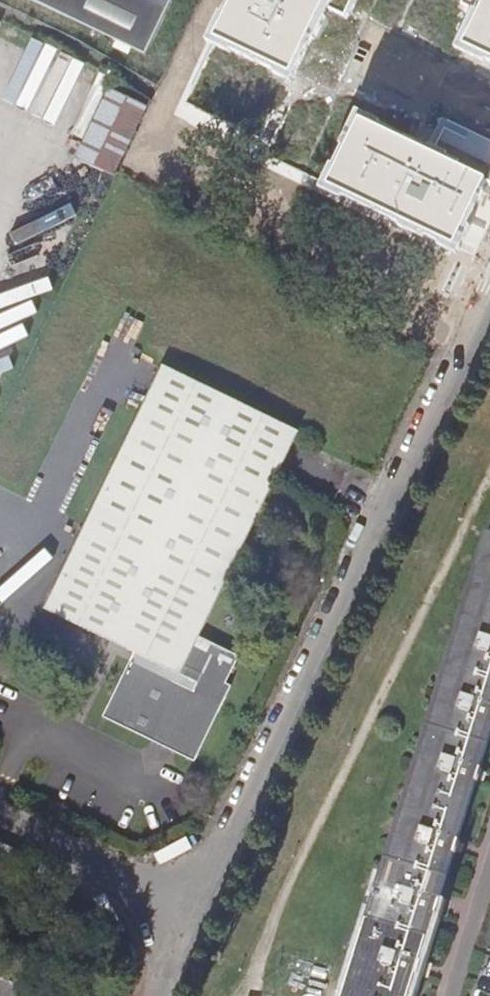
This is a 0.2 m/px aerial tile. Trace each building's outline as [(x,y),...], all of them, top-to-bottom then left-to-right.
[(147,55),(173,0),(34,0),(147,55)] [(110,88),(77,157),(115,176),(149,106),(110,88)] [(299,431),(164,366),(83,533),(52,598),(151,646),(187,664),(182,673),(136,651),(105,718),(195,761),(227,695),(221,691),(239,654),(201,636),(276,478),(299,431)] [(489,740),(489,542),(488,548),(483,546),(473,579),(478,581),(466,617),(461,616),(450,652),(455,653),(447,679),(442,677),(432,712),(437,713),(429,740),(423,738),(412,774),(417,776),(407,810),(402,809),(390,846),(396,848),(387,872),(383,871),(373,904),(377,905),(369,933),(364,931),(354,964),(359,965),(350,995),(411,995),(489,740)] [(473,579),(461,616),(466,617),(478,581),(473,579)] [(450,652),(442,677),(447,679),(455,653),(450,652)] [(432,712),(423,738),(429,740),(437,713),(432,712)] [(412,774),(402,809),(407,810),(417,776),(412,774)] [(390,846),(383,871),(387,872),(396,848),(390,846)] [(373,904),(364,931),(369,933),(377,905),(373,904)] [(344,995),(350,995),(359,965),(354,964),(344,995)]
